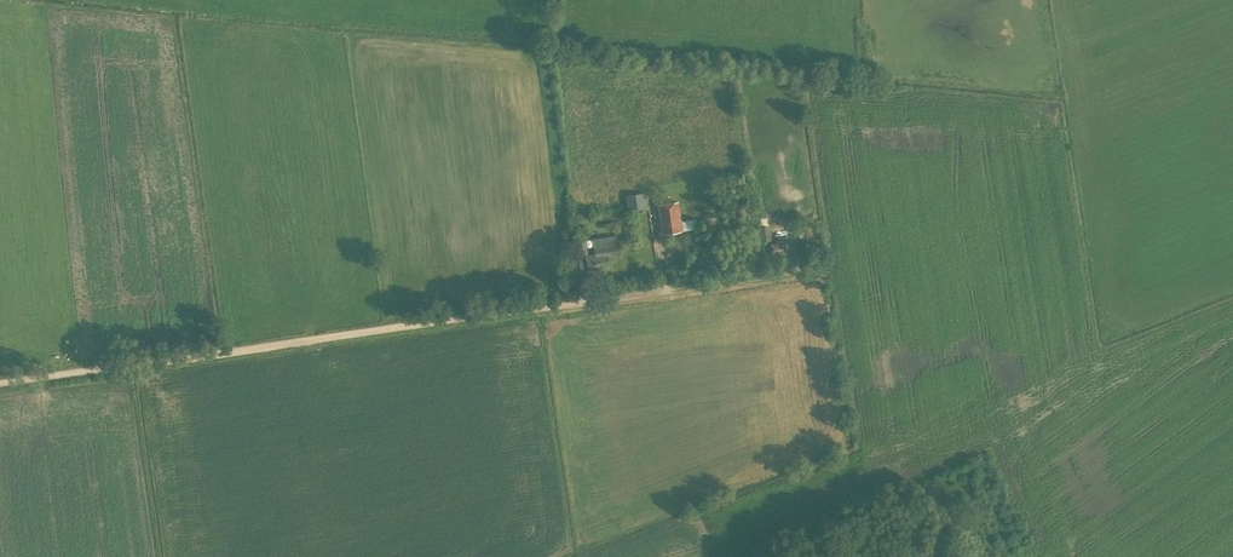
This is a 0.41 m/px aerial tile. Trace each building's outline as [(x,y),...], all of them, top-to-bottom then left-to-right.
[(647,207),(645,192),(625,195),(627,210),(647,207)] [(687,220),(681,221),(678,202),(658,205),(663,234),(682,230),(682,231),(696,228),(695,224),(704,223),(700,193),(689,194),(690,205),(685,206),(687,220)] [(593,239),(594,247),(595,254),(585,256),(588,271),(609,268),(607,257),(616,255),(614,236),(593,239)] [(587,254),(586,238),(576,239),(578,255),(587,254)] [(364,306),(365,321),(384,319),(382,304),(364,306)]
